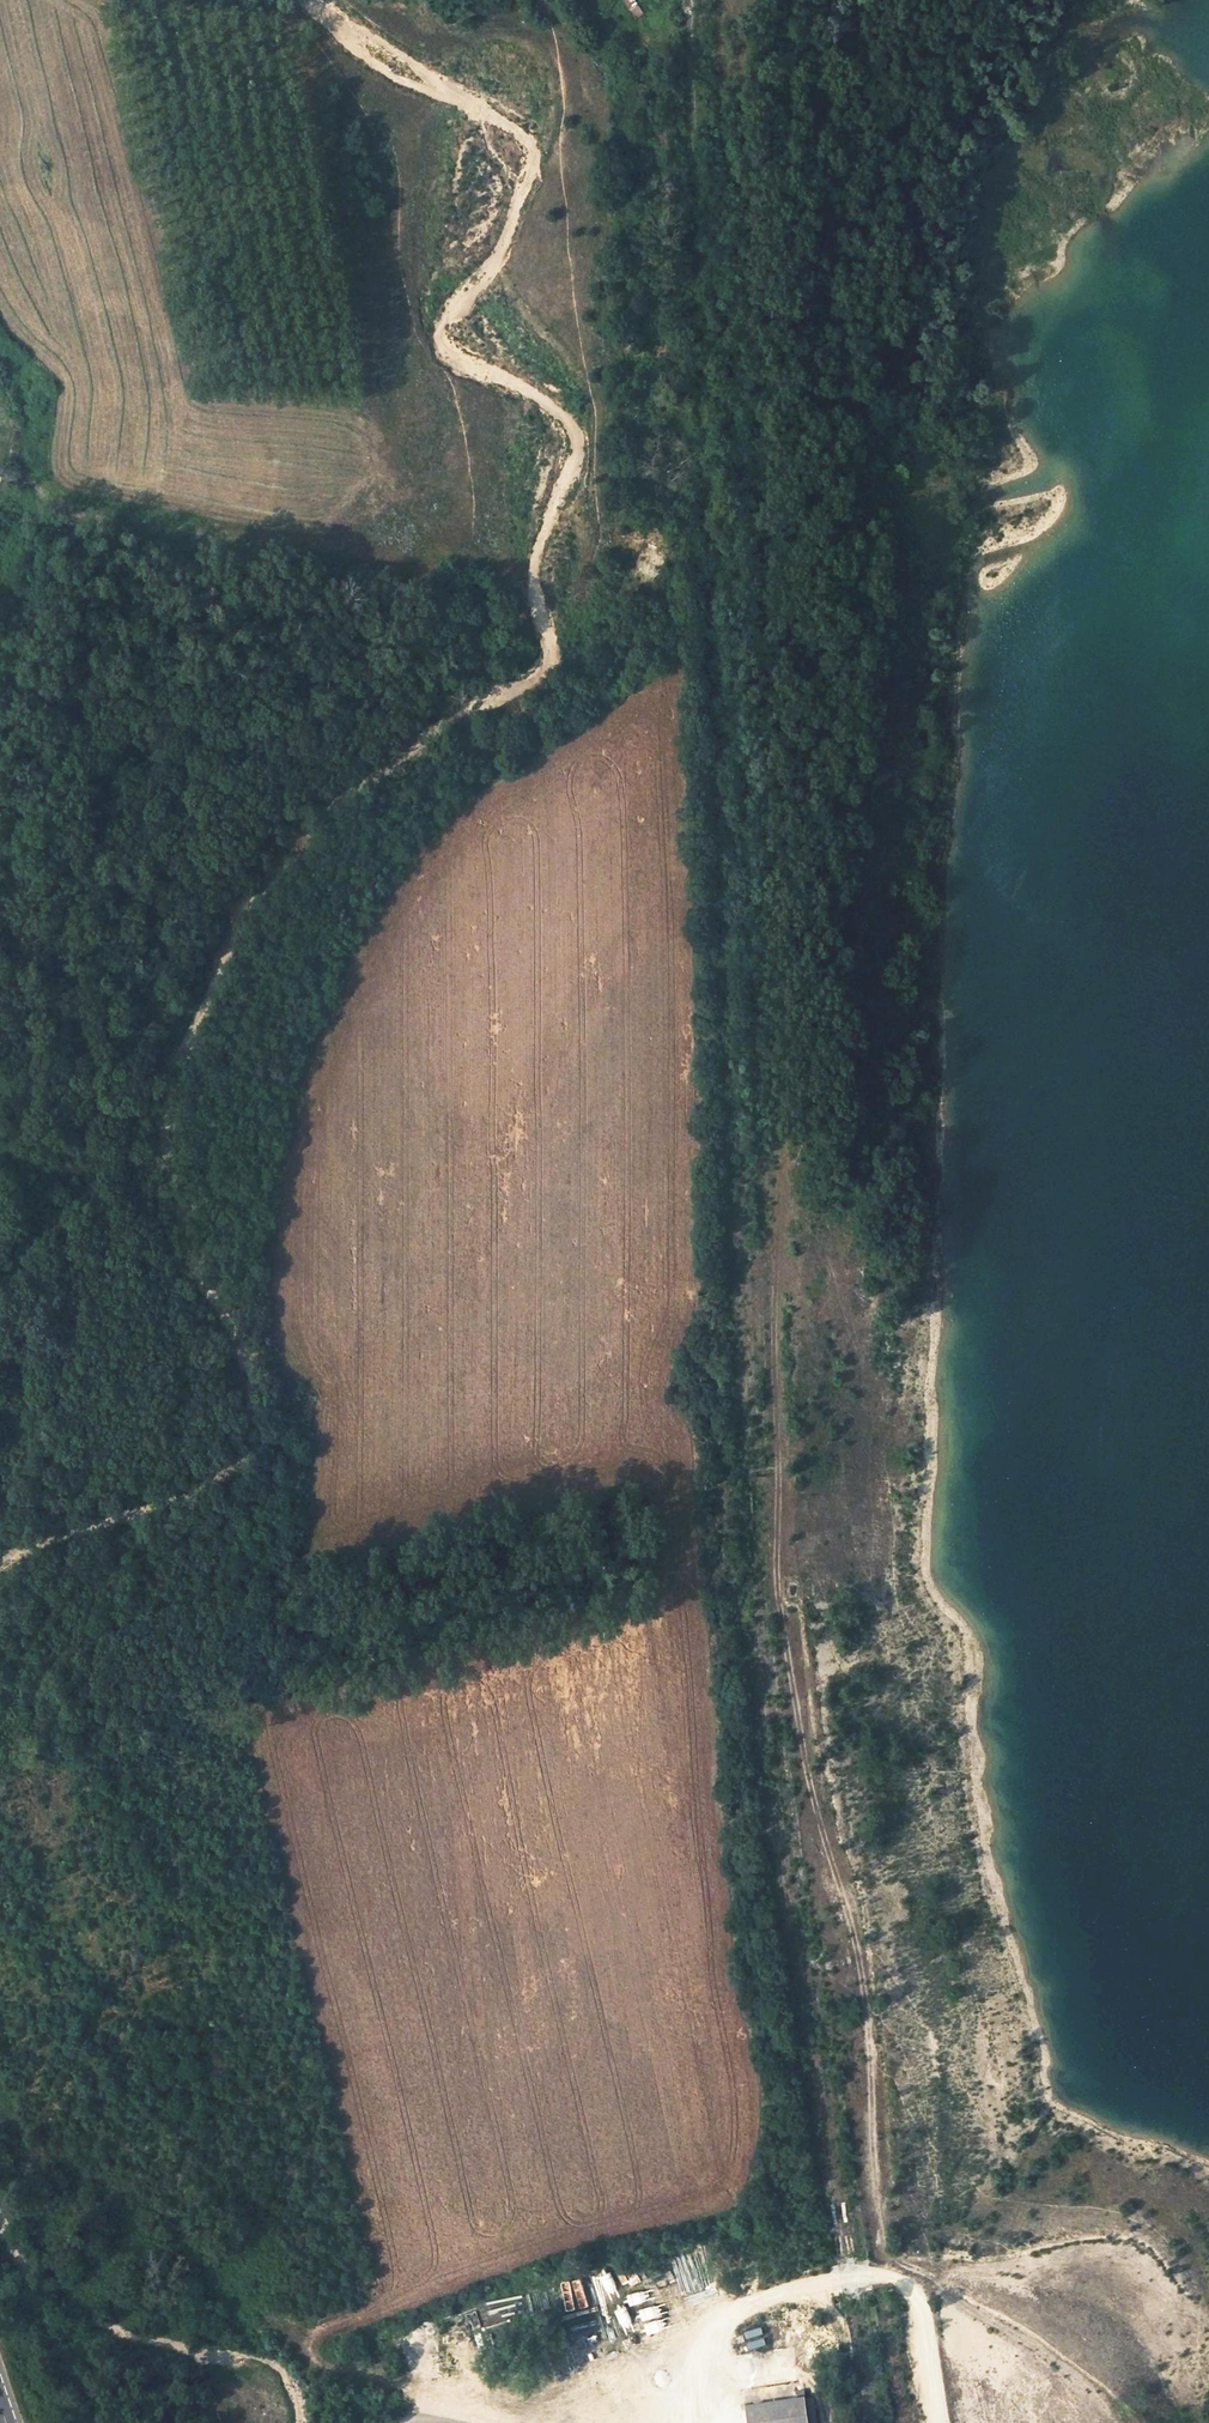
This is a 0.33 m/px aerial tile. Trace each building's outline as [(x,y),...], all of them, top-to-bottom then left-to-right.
[(297,1062),(300,1053),(288,1052),(287,1061),(297,1062)] [(247,1181),(260,1180),(260,1167),(247,1167),(247,1181)] [(167,1353),(154,1353),(153,1370),(167,1370),(167,1353)] [(690,2269),(702,2267),(700,2251),(687,2253),(690,2269)] [(806,2399),(746,2407),(748,2422),(809,2422),(806,2399)]
